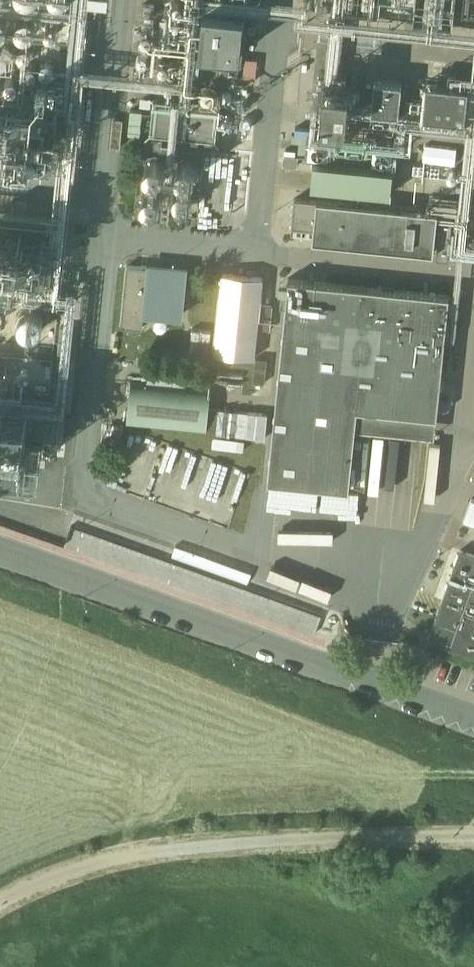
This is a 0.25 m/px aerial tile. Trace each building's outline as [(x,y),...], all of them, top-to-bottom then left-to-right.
[(135,207),(202,210),(208,83),(238,85),(242,10),(184,7),(179,103),(151,102),(150,133),(163,133),(162,150),(152,149),(152,157),(137,157),(135,207)] [(243,77),(255,78),(255,57),(243,56),(243,77)] [(289,239),(434,249),(437,209),(456,210),(465,84),(421,80),(419,95),(399,94),(400,80),(368,77),(367,88),(311,84),(304,185),(390,191),(392,162),(403,162),(405,122),(437,125),(435,163),(421,162),(420,175),(434,176),(432,208),(292,198),(289,239)] [(310,195),(386,205),(388,195),(312,185),(310,195)] [(419,257),(428,257),(428,248),(384,250),(385,276),(420,275),(419,257)] [(148,264),(145,313),(184,315),(187,267),(148,264)] [(212,354),(255,358),(264,277),(221,273),(212,354)] [(449,294),(289,278),(268,479),(349,488),(355,427),(434,435),(449,294)] [(35,459),(58,401),(42,365),(4,382),(0,382),(0,457),(35,459)] [(211,388),(132,380),(127,424),(207,432),(211,388)] [(94,479),(87,510),(119,517),(126,486),(94,479)] [(461,522),(473,525),(473,496),(469,495),(461,522)] [(139,564),(146,544),(29,505),(22,526),(139,564)] [(427,636),(430,637),(473,653),(473,552),(460,547),(427,636)] [(234,602),(243,576),(174,552),(165,578),(234,602)]
